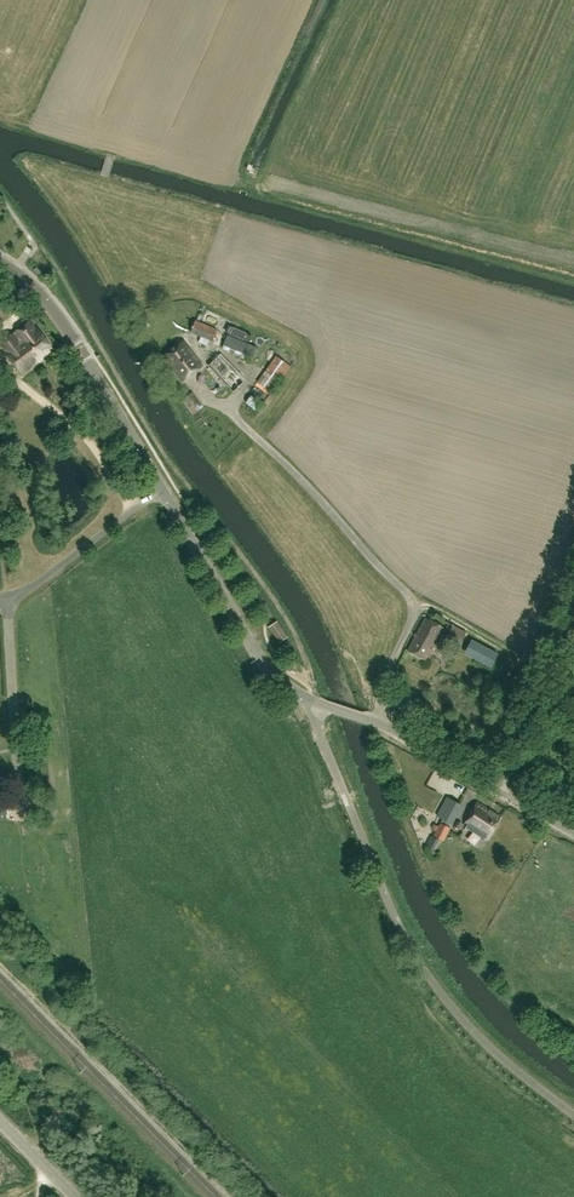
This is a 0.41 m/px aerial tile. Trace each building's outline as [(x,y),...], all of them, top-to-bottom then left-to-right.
[(201,336),(198,342),(207,346),(209,340),(215,342),(217,338),(214,337),(217,329),(195,320),(190,332),(201,336)] [(36,329),(30,321),(0,343),(7,351),(6,352),(22,375),(55,351),(38,328),(36,329)] [(251,360),(257,347),(228,334),(222,347),(251,360)] [(181,379),(200,364),(183,341),(164,356),(181,379)] [(219,354),(207,366),(233,393),(245,381),(219,354)] [(275,355),(249,392),(264,403),(290,366),(275,355)] [(261,403),(252,395),(246,402),(255,410),(261,403)] [(443,627),(425,617),(408,650),(426,660),(428,656),(432,649),(431,649),(443,627)] [(268,627),(279,643),(288,636),(277,621),(273,624),(268,627)] [(460,642),(465,632),(453,625),(450,630),(447,635),(460,642)] [(491,667),(498,653),(472,639),(464,653),(491,667)] [(463,805),(447,796),(437,816),(452,824),(463,805)] [(0,799),(0,814),(8,813),(6,798),(0,799)] [(464,823),(487,838),(501,817),(477,802),(464,823)] [(433,836),(441,840),(443,841),(450,827),(441,822),(433,836)] [(467,851),(464,865),(474,867),(477,853),(467,851)]
